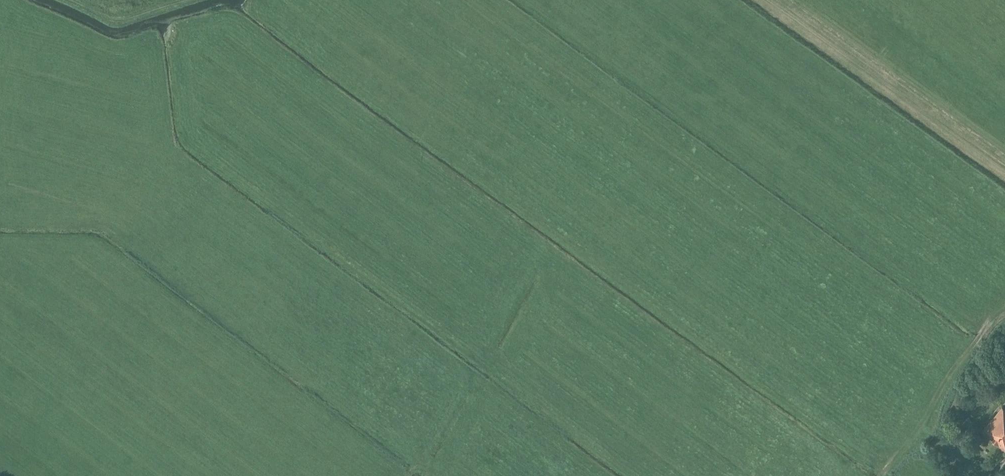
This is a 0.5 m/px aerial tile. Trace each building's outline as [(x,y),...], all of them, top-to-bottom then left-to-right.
[(982,431),(1004,450),(1004,409),(1003,407),(982,431)]
